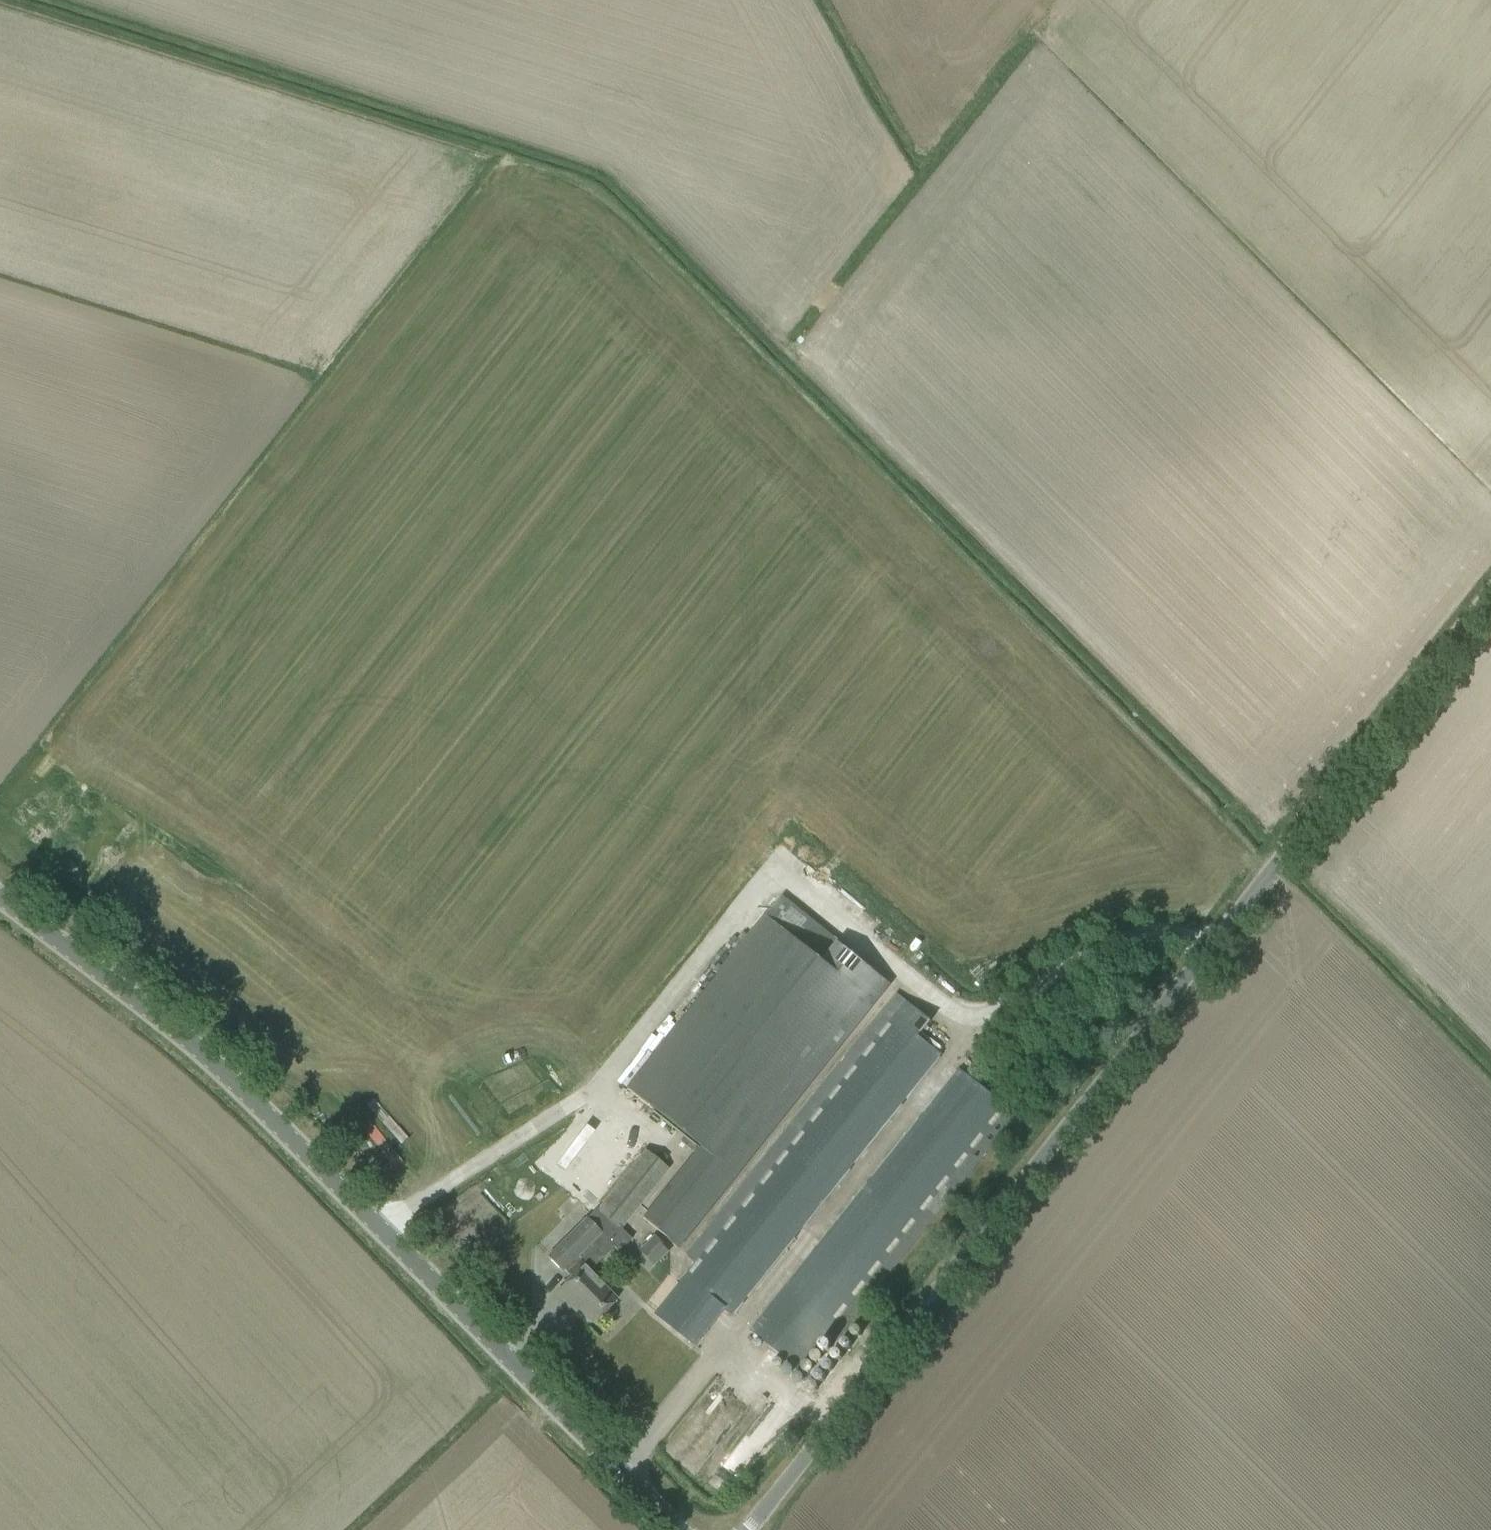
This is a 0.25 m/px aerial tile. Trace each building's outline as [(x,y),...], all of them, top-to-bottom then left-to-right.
[(678,1248),(890,984),(838,942),(823,961),(766,915),(626,1089),(684,1136),(679,1141),(694,1153),(679,1172),(643,1219),(678,1248)] [(733,1315),(941,1056),(918,1037),(931,1021),(897,994),(688,1255),(697,1263),(685,1278),(725,1310),(733,1315)] [(959,1070),(751,1330),(798,1368),(824,1335),(833,1342),(1015,1115),(1006,1108),(959,1070)] [(615,1224),(662,1165),(644,1151),(597,1209),(615,1224)] [(563,1270),(570,1278),(555,1292),(571,1308),(574,1306),(592,1324),(616,1300),(599,1282),(602,1279),(578,1255),(601,1233),(586,1219),(547,1257),(561,1272),(563,1270)] [(654,1236),(641,1248),(656,1263),(668,1251),(654,1236)] [(655,1315),(695,1347),(725,1310),(685,1278),(655,1315)] [(751,1451),(764,1444),(756,1431),(743,1438),(751,1451)]
